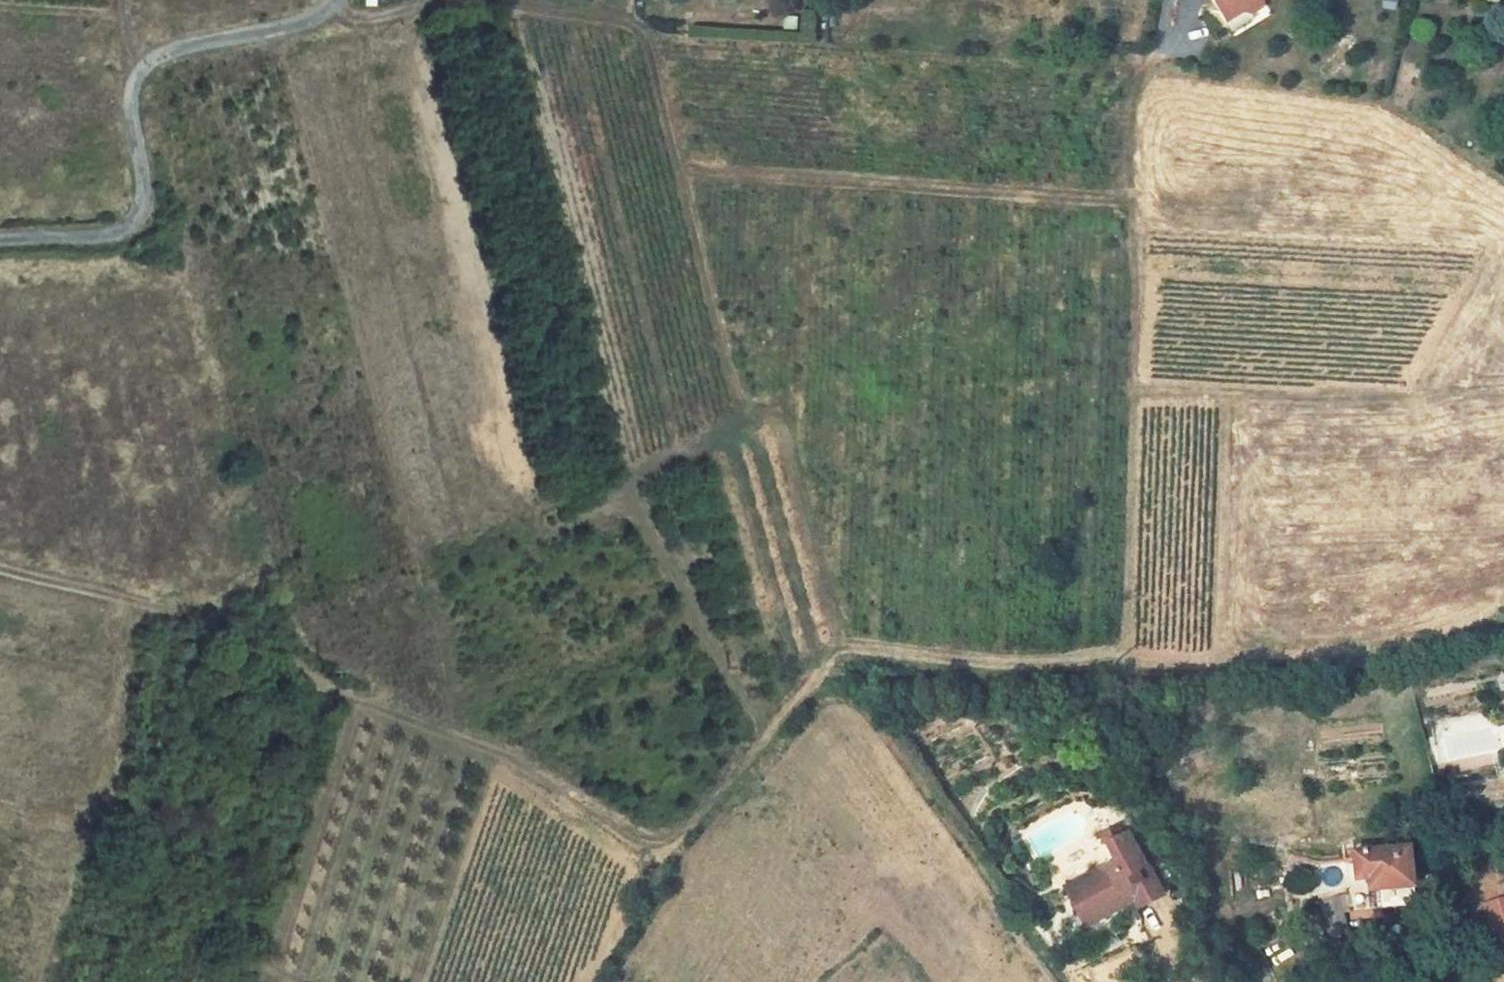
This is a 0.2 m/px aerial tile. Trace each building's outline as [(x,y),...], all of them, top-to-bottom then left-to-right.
[(1211,5),(1210,12),(1216,14),(1222,25),(1240,14),(1249,16),(1258,11),(1260,1),(1262,0),(1212,0),(1211,5)] [(1101,869),(1059,890),(1069,911),(1083,915),(1096,909),(1101,918),(1128,905),(1133,914),(1158,902),(1143,870),(1140,872),(1123,837),(1118,840),(1114,830),(1098,838),(1106,856),(1101,869)] [(1341,881),(1345,913),(1411,904),(1403,846),(1347,854),(1351,880),(1341,881)] [(1409,886),(1412,904),(1445,900),(1444,882),(1409,886)] [(1481,904),(1494,948),(1503,945),(1503,897),(1481,904)] [(1083,915),(1069,911),(1078,930),(1101,918),(1096,909),(1083,915)]
